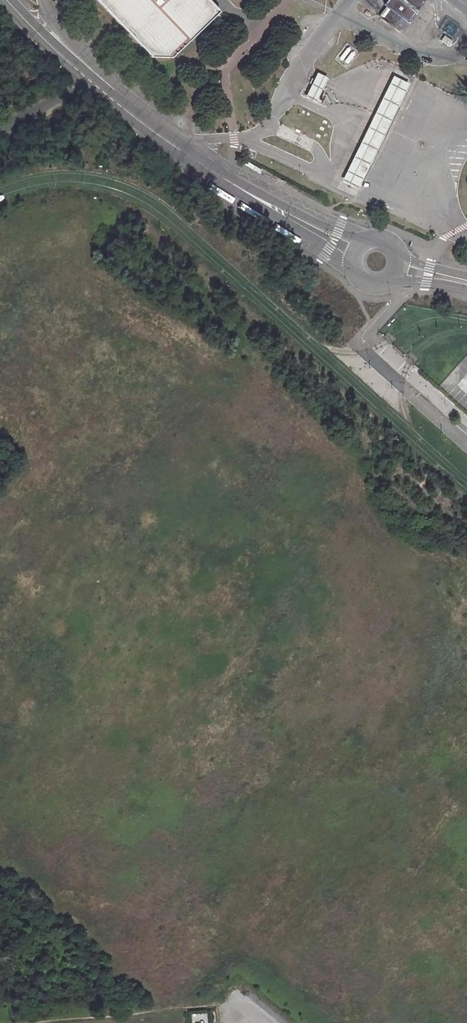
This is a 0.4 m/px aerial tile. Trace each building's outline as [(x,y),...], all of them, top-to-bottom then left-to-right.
[(152,57),(170,58),(218,11),(207,0),(97,0),(152,57)] [(424,0),(387,0),(384,5),(407,23),(424,0)] [(439,29),(452,38),(459,27),(445,19),(439,29)] [(314,103),(325,78),(316,74),(304,98),(314,103)] [(392,77),(341,181),(356,188),(408,84),(392,77)]
